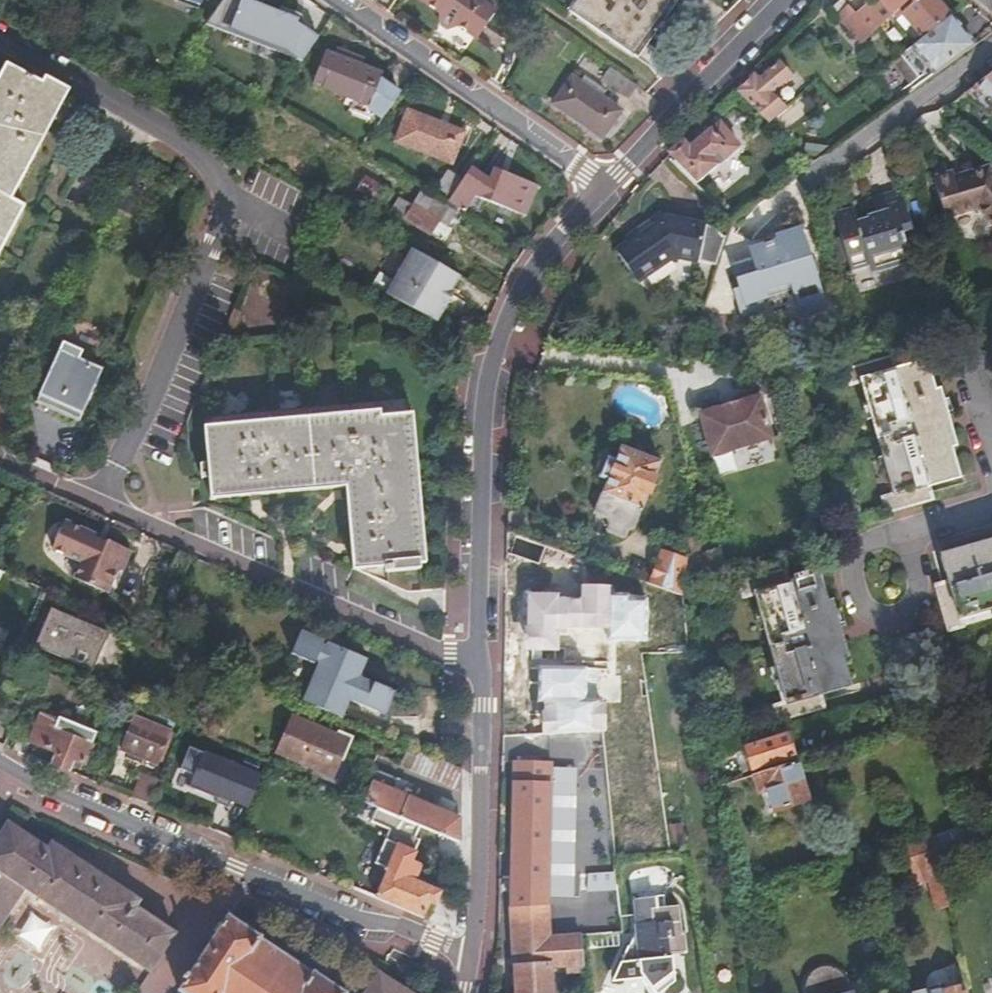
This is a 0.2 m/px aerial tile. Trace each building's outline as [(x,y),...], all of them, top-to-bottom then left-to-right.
[(231,21),(284,46),(297,17),(260,0),(241,0),(231,21)] [(476,33),(494,7),(485,0),(430,0),(476,33)] [(564,9),(566,6),(570,9),(576,0),(567,0),(562,7),(564,9)] [(631,56),(633,53),(630,51),(665,0),(576,0),(570,9),(566,6),(564,9),(631,56)] [(631,56),(634,58),(674,0),(665,0),(630,51),(633,53),(631,56)] [(854,12),(871,30),(892,11),(905,0),(879,0),(870,8),(865,3),(854,12)] [(946,13),(935,0),(905,0),(892,11),(896,16),(901,12),(918,34),(946,13)] [(953,7),(947,0),(935,0),(946,13),(953,7)] [(871,30),(854,12),(847,3),(833,16),(856,43),(871,30)] [(969,44),(946,13),(918,34),(888,58),(906,82),(914,77),(917,82),(929,73),(969,44)] [(339,46),(337,52),(357,61),(360,54),(339,46)] [(326,48),(314,76),(368,100),(380,71),(357,61),(337,52),(326,48)] [(748,77),(734,89),(763,122),(789,100),(776,85),(790,74),(778,60),(757,78),(752,82),(748,77)] [(50,115),(62,93),(9,62),(0,78),(0,239),(19,203),(6,196),(50,115)] [(637,84),(611,65),(601,78),(627,97),(637,84)] [(753,73),(748,77),(752,82),(757,78),(753,73)] [(570,74),(552,98),(600,133),(617,108),(570,74)] [(807,96),(774,116),(782,128),(815,108),(807,96)] [(408,107),(395,135),(447,158),(460,128),(408,107)] [(671,158),(669,160),(692,183),(740,142),(720,119),(704,132),(701,129),(695,129),(688,135),(688,140),(691,144),(684,150),(676,142),(671,147),(666,152),(671,158)] [(927,178),(939,215),(970,205),(991,227),(991,226),(991,174),(983,164),(947,175),(946,172),(927,178)] [(484,178),(467,165),(442,199),(459,208),(468,191),(520,214),(533,185),(489,166),(484,178)] [(443,166),(428,186),(440,196),(455,176),(443,166)] [(400,192),(366,173),(351,195),(386,215),(400,192)] [(866,189),(868,198),(898,190),(896,181),(866,189)] [(850,211),(849,206),(830,211),(845,266),(864,262),(865,266),(866,271),(907,260),(900,233),(909,230),(898,190),(868,198),(870,205),(861,208),(863,218),(853,221),(850,211)] [(861,208),(850,211),(853,221),(863,218),(861,208)] [(414,209),(403,225),(430,240),(440,224),(414,209)] [(694,263),(712,267),(725,231),(724,231),(723,232),(722,232),(720,232),(719,232),(718,232),(717,231),(716,230),(715,229),(714,228),(714,227),(713,227),(712,226),(711,225),(709,225),(708,224),(707,224),(706,225),(704,225),(703,226),(662,216),(661,213),(646,223),(646,224),(649,228),(638,235),(636,232),(634,230),(623,238),(625,241),(612,249),(632,282),(671,258),(694,263)] [(649,228),(646,224),(636,232),(638,235),(649,228)] [(762,253),(740,258),(745,281),(737,283),(743,310),(766,304),(764,296),(797,288),(803,312),(828,306),(808,228),(783,235),(784,237),(759,243),(762,253)] [(412,247),(387,292),(441,320),(465,277),(412,247)] [(745,281),(740,258),(731,261),(737,283),(745,281)] [(908,263),(907,260),(866,271),(867,275),(908,263)] [(846,270),(865,266),(864,262),(845,266),(846,270)] [(63,337),(40,388),(82,407),(102,363),(81,353),(84,347),(63,337)] [(872,416),(866,418),(878,458),(883,457),(893,492),(881,495),(877,497),(881,510),(926,498),(923,484),(954,475),(921,361),(889,370),(885,356),(840,369),(845,384),(849,383),(862,380),(872,416)] [(860,419),(866,418),(872,416),(862,380),(849,383),(860,419)] [(714,402),(716,410),(737,403),(734,396),(714,402)] [(737,403),(716,410),(696,416),(710,459),(770,441),(756,397),(737,403)] [(406,409),(207,427),(214,492),(344,481),(351,564),(381,560),(382,566),(419,562),(406,409)] [(626,548),(662,460),(623,443),(589,525),(598,529),(595,536),(626,548)] [(871,460),(881,495),(893,492),(883,457),(878,458),(871,460)] [(95,530),(63,515),(51,543),(81,556),(73,573),(109,589),(117,566),(123,564),(131,545),(107,535),(106,537),(94,531),(95,530)] [(697,527),(686,528),(686,567),(718,559),(716,548),(701,551),(697,527)] [(658,547),(653,578),(685,587),(686,567),(686,528),(682,529),(683,545),(658,547)] [(943,549),(952,579),(937,583),(948,622),(949,625),(965,621),(964,618),(963,615),(960,605),(991,596),(991,536),(943,549)] [(772,618),(765,620),(777,662),(784,660),(787,671),(794,696),(783,699),(776,701),(780,716),(829,702),(825,689),(851,681),(844,654),(820,569),(817,570),(815,564),(795,568),(796,576),(791,577),(788,565),(741,577),(745,591),(752,590),(764,587),(772,618)] [(556,595),(531,595),(531,647),(556,647),(556,628),(566,628),(566,626),(608,626),(608,639),(646,639),(646,598),(628,598),(628,593),(611,593),(611,584),(584,584),(584,599),(556,599),(556,595)] [(760,621),(765,620),(772,618),(764,587),(752,590),(760,621)] [(960,605),(963,615),(991,607),(991,596),(960,605)] [(59,637),(55,646),(92,663),(108,625),(50,599),(38,628),(59,637)] [(34,637),(55,646),(59,637),(38,628),(34,637)] [(315,700),(341,712),(348,696),(382,710),(391,689),(358,675),(367,655),(305,628),(294,652),(314,661),(300,693),(315,700)] [(776,675),(783,699),(794,696),(787,671),(784,660),(777,662),(773,663),(776,675)] [(595,670),(539,668),(538,702),(545,702),(544,736),(599,737),(599,704),(595,704),(595,670)] [(57,749),(53,760),(71,767),(75,757),(85,762),(94,741),(56,724),(59,718),(41,711),(31,737),(57,749)] [(134,713),(121,745),(154,759),(168,727),(134,713)] [(293,713),(279,746),(334,770),(347,737),(293,713)] [(31,737),(17,731),(12,743),(26,749),(31,737)] [(746,746),(752,768),(795,755),(788,733),(746,746)] [(461,764),(441,755),(408,741),(399,763),(461,789),(461,784),(461,764)] [(250,807),(262,776),(190,746),(180,768),(194,774),(189,787),(217,798),(215,802),(229,808),(232,800),(250,807)] [(743,771),(752,768),(746,746),(736,749),(743,771)] [(797,760),(754,774),(759,790),(768,788),(774,808),(808,798),(797,760)] [(511,763),(509,908),(549,907),(549,898),(554,769),(554,761),(511,763)] [(368,798),(375,801),(382,804),(398,811),(406,791),(395,787),(399,778),(380,770),(368,798)] [(143,772),(134,794),(147,799),(156,777),(143,772)] [(406,791),(398,811),(420,820),(460,837),(460,818),(460,815),(406,791)] [(368,798),(356,793),(350,807),(369,815),(375,801),(368,798)] [(389,824),(375,856),(388,862),(417,874),(423,859),(411,853),(420,832),(416,831),(420,820),(398,811),(382,804),(375,801),(369,815),(389,824)] [(22,889),(149,971),(174,933),(135,908),(140,900),(52,843),(48,849),(6,823),(0,833),(0,922),(22,889)] [(667,845),(683,844),(681,823),(665,824),(667,845)] [(971,851),(963,825),(930,835),(939,862),(971,851)] [(939,862),(930,835),(915,840),(923,867),(907,872),(912,887),(928,883),(935,913),(951,908),(947,891),(939,862)] [(923,867),(915,840),(899,845),(907,872),(923,867)] [(417,874),(388,862),(374,893),(423,913),(428,898),(436,902),(444,885),(417,874)] [(611,872),(581,873),(582,891),(612,890),(611,872)] [(616,976),(641,980),(653,992),(660,992),(674,981),(670,944),(684,942),(680,911),(666,912),(664,894),(634,897),(639,943),(628,945),(616,976)] [(587,933),(547,935),(549,907),(509,908),(518,992),(552,992),(550,965),(570,963),(571,971),(589,970),(587,933)] [(176,989),(182,992),(341,992),(343,990),(308,967),(306,971),(256,939),(258,935),(226,914),(176,989)] [(852,992),(852,989),(851,988),(851,985),(850,984),(849,982),(848,980),(847,978),(846,977),(846,976),(844,974),(842,973),(841,972),(840,971),(839,970),(836,969),(835,969),(832,968),(831,968),(828,967),(827,967),(825,967),(824,968),(823,968),(821,969),(820,970),(819,971),(817,973),(816,975),(815,976),(814,978),(813,980),(812,982),(811,985),(811,989),(811,991),(811,992),(852,992)] [(372,970),(357,992),(417,992),(372,970)] [(926,989),(927,992),(965,992),(962,980),(943,984),(942,979),(925,983),(926,989)]
